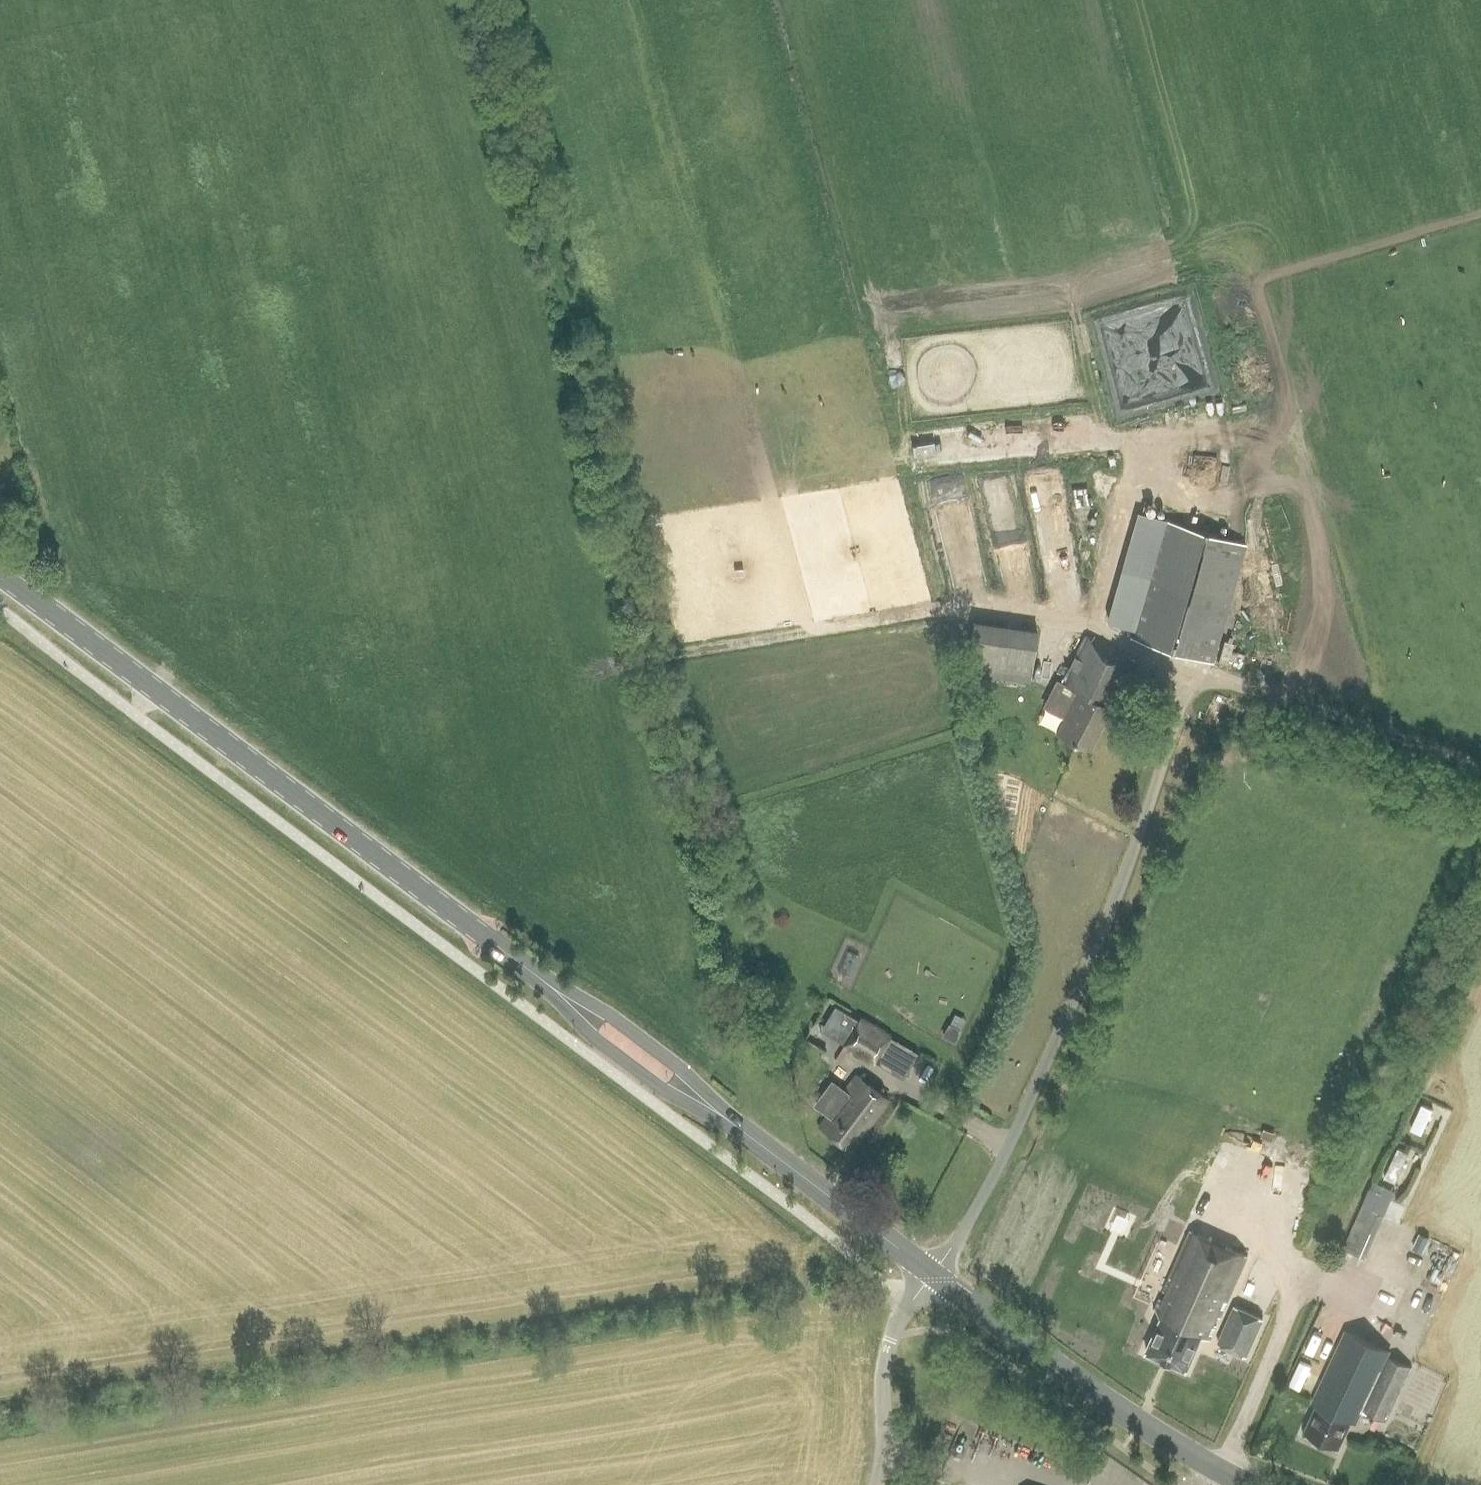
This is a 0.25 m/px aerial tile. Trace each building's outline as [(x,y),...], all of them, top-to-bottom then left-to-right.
[(1247,544),(1164,520),(1138,512),(1108,615),(1110,624),(1121,627),(1120,629),(1133,633),(1131,637),(1213,661),(1247,544)] [(1038,629),(974,620),(966,673),(979,675),(978,684),(997,687),(999,678),(1031,683),(1038,629)] [(1091,749),(1135,660),(1086,636),(1063,683),(1078,690),(1057,732),(1091,749)] [(1128,722),(1134,711),(1135,711),(1149,683),(1134,676),(1120,704),(1115,702),(1110,713),(1128,722)] [(958,1011),(947,1032),(959,1038),(970,1017),(958,1011)] [(861,1016),(842,1049),(873,1066),(891,1034),(861,1016)] [(819,1126),(846,1146),(857,1131),(864,1137),(890,1100),(856,1075),(846,1087),(834,1079),(815,1104),(828,1114),(819,1126)] [(1366,1259),(1396,1190),(1373,1181),(1343,1249),(1366,1259)] [(1212,1339),(1247,1257),(1190,1232),(1156,1309),(1158,1313),(1163,1315),(1147,1352),(1187,1369),(1202,1334),(1212,1339)] [(1430,1238),(1420,1233),(1414,1247),(1424,1251),(1430,1238)] [(1264,1319),(1234,1305),(1218,1343),(1248,1356),(1264,1319)] [(1386,1421),(1412,1367),(1388,1356),(1390,1350),(1344,1328),(1330,1363),(1330,1364),(1312,1403),(1317,1405),(1305,1432),(1339,1448),(1351,1421),(1356,1423),(1362,1410),(1386,1421)]
